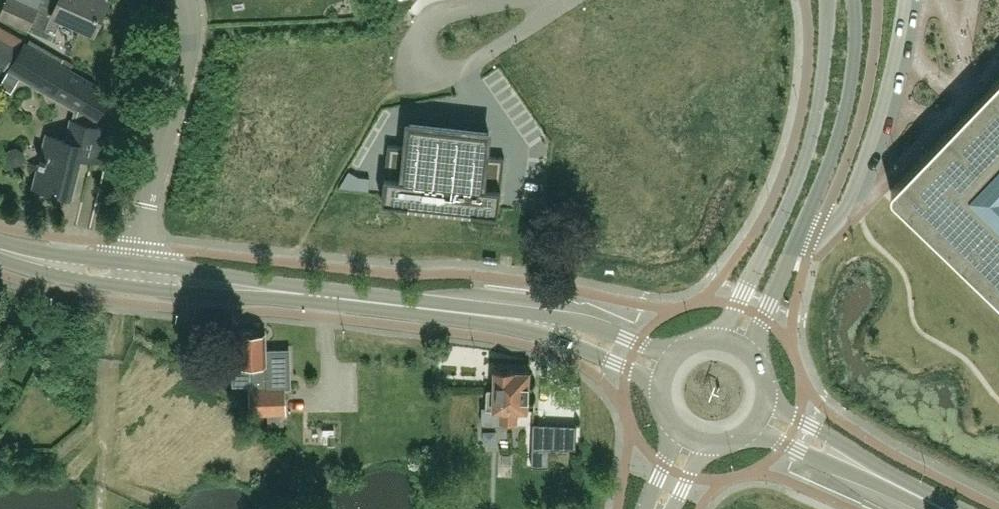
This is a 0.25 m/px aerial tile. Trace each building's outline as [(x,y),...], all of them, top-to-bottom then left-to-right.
[(104,0),(58,0),(57,1),(54,0),(41,0),(38,7),(23,0),(6,0),(0,14),(0,16),(43,35),(53,14),(94,32),(102,15),(98,13),(104,0)] [(17,47),(0,37),(0,65),(5,68),(17,47)] [(73,119),(95,125),(97,117),(111,93),(25,43),(10,67),(77,106),(73,119)] [(992,81),(990,86),(991,90),(993,94),(998,100),(998,75),(992,81)] [(952,132),(947,132),(943,134),(893,186),(891,190),(892,194),(894,198),(998,299),(998,112),(992,119),(987,117),(982,119),(978,123),(978,128),(980,133),(967,146),(955,135),(952,132)] [(95,125),(73,119),(72,119),(67,139),(51,135),(45,158),(41,157),(40,162),(41,162),(40,165),(29,163),(28,164),(40,167),(36,183),(69,191),(79,153),(94,156),(101,126),(95,125)] [(388,144),(382,201),(499,213),(505,157),(486,155),(488,131),(410,122),(407,146),(388,144)] [(238,358),(240,360),(240,363),(251,363),(251,385),(252,412),(286,411),(286,387),(285,375),(290,375),(289,349),(266,350),(266,333),(253,333),(250,331),(244,331),(241,334),(239,334),(240,350),(238,353),(238,358)] [(529,409),(530,370),(515,369),(515,368),(511,368),(509,365),(501,364),(499,368),(495,368),(494,388),(487,387),(487,406),(483,405),(483,423),(502,423),(502,422),(517,422),(518,409),(529,409)] [(550,448),(532,447),(532,465),(549,465),(550,448)]
